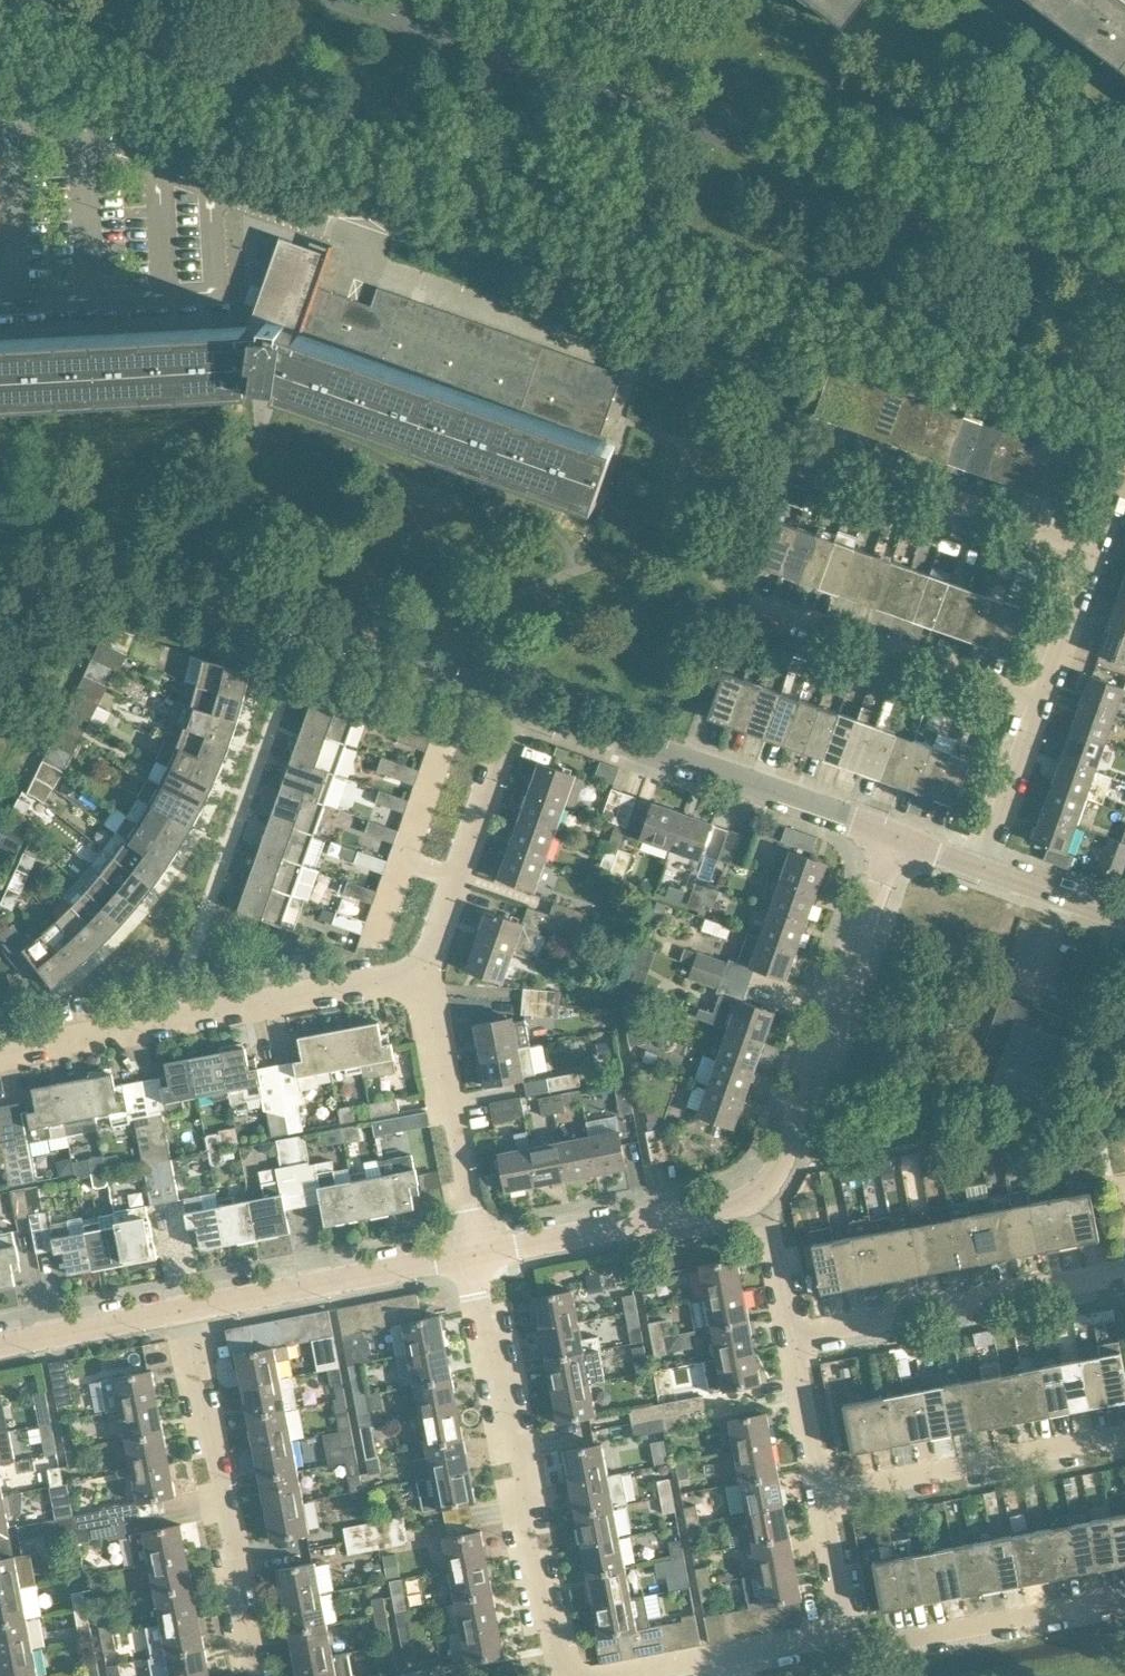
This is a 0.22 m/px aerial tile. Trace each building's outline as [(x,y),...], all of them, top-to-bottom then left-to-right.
[(863,0),(811,0),(843,25),(844,26),(863,0)] [(1124,69),(1124,0),(1033,0),(1124,69)] [(249,325),(0,339),(0,399),(253,386),(253,388),(278,397),(280,390),(596,501),(615,448),(605,445),(608,438),(601,436),(622,374),(378,287),(371,306),(318,287),(333,246),(331,245),(328,254),(280,237),(249,325)] [(835,422),(854,429),(870,382),(851,376),(835,422)] [(854,429),(873,436),(889,389),(870,382),(854,429)] [(873,436),(892,442),(908,396),(889,389),(873,436)] [(892,442),(910,449),(927,402),(908,396),(892,442)] [(910,449),(929,456),(946,409),(927,402),(910,449)] [(929,456),(948,462),(965,416),(946,409),(929,456)] [(948,462),(967,469),(984,422),(965,416),(948,462)] [(967,469),(986,476),(1002,429),(984,422),(967,469)] [(1002,429),(986,476),(1005,482),(1021,436),(1002,429)] [(1040,442),(1021,436),(1005,482),(1024,489),(1040,442)] [(1024,489),(1043,495),(1059,449),(1040,442),(1024,489)] [(1059,449),(1043,495),(1063,502),(1079,456),(1078,456),(1059,449)] [(636,493),(644,495),(649,483),(640,480),(636,493)] [(807,499),(810,489),(791,482),(789,489),(787,492),(807,499)] [(831,498),(827,508),(843,513),(846,503),(831,498)] [(867,510),(848,503),(844,514),(863,521),(867,510)] [(867,511),(865,519),(878,524),(881,516),(867,511)] [(762,566),(781,574),(798,527),(778,520),(762,566)] [(798,527),(781,574),(800,580),(817,534),(798,527)] [(835,541),(819,587),(838,594),(858,537),(839,530),(835,541)] [(817,534),(800,580),(819,587),(835,541),(817,534)] [(858,537),(838,594),(857,600),(873,554),(855,548),(858,537)] [(873,554),(857,600),(876,607),(892,561),(873,554)] [(892,561),(876,607),(895,614),(911,567),(892,561)] [(1020,563),(1017,572),(1036,579),(1039,570),(1020,563)] [(911,567),(895,614),(914,620),(930,574),(911,567)] [(930,574),(914,620),(933,627),(949,581),(930,574)] [(949,581),(933,627),(951,634),(968,587),(949,581)] [(968,587),(951,634),(970,640),(987,594),(968,587)] [(970,640),(989,647),(1005,601),(987,594),(970,640)] [(1108,626),(1124,632),(1124,601),(1118,599),(1108,626)] [(1005,601),(989,647),(1009,654),(1025,608),(1025,607),(1005,601)] [(105,633),(105,634),(101,641),(113,647),(122,629),(109,625),(106,634),(105,633)] [(1108,626),(1098,654),(1124,663),(1124,632),(1108,626)] [(101,641),(93,658),(113,669),(119,672),(127,655),(113,647),(101,641)] [(190,653),(183,682),(197,685),(245,697),(248,686),(250,675),(252,670),(204,658),(190,653)] [(85,675),(96,681),(105,685),(113,669),(93,658),(88,667),(85,675)] [(728,725),(744,678),(725,671),(712,667),(700,701),(713,705),(708,718),(728,725)] [(85,675),(81,683),(92,689),(96,681),(85,675)] [(1091,676),(1081,704),(1115,716),(1124,688),(1091,676)] [(728,725),(747,731),(763,685),(744,678),(728,725)] [(197,685),(192,706),(239,720),(242,709),(245,697),(197,685)] [(747,731),(766,738),(782,692),(763,685),(747,731)] [(889,688),(885,698),(904,705),(907,695),(889,688)] [(80,715),(90,721),(99,703),(76,692),(68,709),(80,715)] [(766,738),(785,745),(801,698),(782,692),(766,738)] [(313,697),(302,728),(347,744),(358,713),(313,697)] [(785,745),(804,752),(820,705),(801,698),(785,745)] [(173,722),(185,726),(231,742),(235,731),(239,720),(192,706),(180,702),(173,722)] [(927,702),(924,711),(930,714),(943,719),(946,709),(927,702)] [(1071,731),(1105,743),(1115,716),(1081,704),(1071,731)] [(804,752),(822,758),(839,712),(820,705),(804,752)] [(841,765),(860,772),(877,725),(881,712),(862,706),(858,718),(841,765)] [(81,738),(90,721),(80,715),(68,709),(60,726),(72,732),(81,738)] [(822,758),(841,765),(858,718),(839,712),(822,758)] [(960,726),(981,734),(986,721),(965,714),(960,726)] [(860,772),(879,778),(896,732),(877,725),(860,772)] [(60,726),(51,743),(63,749),(73,755),(77,746),(81,738),(72,732),(60,726)] [(185,726),(177,746),(223,764),(227,753),(231,742),(185,726)] [(336,774),(347,744),(302,728),(292,758),(336,774)] [(431,739),(402,728),(397,741),(427,751),(431,739)] [(1071,731),(1062,759),(1095,771),(1105,743),(1071,731)] [(879,778),(898,785),(914,738),(896,732),(879,778)] [(898,785),(917,792),(933,745),(914,738),(898,785)] [(956,806),(956,805),(976,747),(956,740),(952,752),(936,799),(956,806)] [(157,759),(169,765),(214,786),(218,775),(223,764),(177,746),(166,742),(157,759)] [(51,743),(43,760),(55,766),(64,772),(73,755),(63,749),(51,743)] [(933,745),(917,792),(936,799),(952,752),(933,745)] [(568,752),(557,748),(554,756),(565,759),(568,752)] [(377,771),(415,785),(420,770),(382,756),(377,771)] [(325,804),(336,774),(292,758),(281,789),(325,804)] [(1062,759),(1052,786),(1086,798),(1095,771),(1062,759)] [(54,788),(64,772),(55,766),(43,760),(35,777),(47,783),(54,788)] [(575,805),(585,778),(539,762),(529,791),(564,803),(564,801),(575,805)] [(169,765),(160,785),(203,807),(209,797),(214,786),(169,765)] [(28,792),(27,793),(39,799),(44,802),(54,788),(47,783),(35,777),(28,792)] [(147,778),(138,796),(138,797),(147,802),(192,828),(198,817),(203,807),(160,785),(147,778)] [(1052,786),(1042,813),(1076,825),(1086,798),(1052,786)] [(625,792),(613,788),(602,818),(614,822),(625,792)] [(281,789),(270,819),(314,834),(325,804),(281,789)] [(376,802),(405,812),(409,800),(380,790),(376,802)] [(519,820),(554,832),(564,803),(529,791),(519,820)] [(616,823),(627,827),(637,796),(625,792),(614,822),(616,823)] [(138,797),(127,814),(180,848),(186,838),(192,828),(147,802),(138,797)] [(15,806),(27,811),(31,803),(19,798),(15,806)] [(642,838),(670,848),(683,813),(654,803),(642,838)] [(15,806),(11,814),(23,819),(27,811),(15,806)] [(683,813),(670,848),(700,858),(712,823),(683,813)] [(1032,841),(1048,847),(1044,860),(1070,869),(1075,856),(1066,853),(1076,825),(1042,813),(1032,841)] [(127,814),(116,832),(167,868),(174,858),(180,848),(127,814)] [(270,819),(260,849),(304,865),(314,834),(270,819)] [(364,833),(394,844),(399,830),(369,820),(364,833)] [(509,848),(544,860),(554,832),(519,820),(510,847),(509,848)] [(611,832),(605,849),(604,850),(617,854),(620,848),(627,827),(616,823),(613,833),(611,832)] [(730,863),(741,833),(728,829),(718,859),(730,863)] [(14,830),(5,847),(16,853),(25,836),(14,830)] [(160,877),(167,868),(116,832),(103,849),(112,855),(153,887),(160,877)] [(752,837),(741,833),(730,863),(743,868),(753,838),(752,837)] [(1121,841),(1109,837),(1099,865),(1122,873),(1124,864),(1124,843),(1121,841)] [(499,877),(534,890),(544,860),(509,848),(499,877)] [(621,884),(632,852),(620,848),(617,854),(610,873),(608,879),(621,884)] [(103,849),(91,865),(139,905),(153,887),(112,855),(103,849)] [(260,849),(249,879),(293,895),(304,865),(260,849)] [(354,863),(383,873),(388,861),(359,850),(354,863)] [(610,873),(617,854),(604,850),(598,868),(610,873)] [(827,863),(791,851),(781,879),(817,892),(827,863)] [(24,852),(21,860),(33,866),(36,858),(24,852)] [(754,856),(749,870),(763,875),(768,861),(754,856)] [(29,874),(33,866),(21,860),(17,869),(29,874)] [(91,865),(77,880),(123,923),(131,914),(139,905),(91,865)] [(699,912),(701,904),(708,886),(710,881),(697,876),(686,907),(699,912)] [(282,926),(293,895),(249,879),(238,910),(282,926)] [(817,892),(781,879),(771,908),(806,921),(817,892)] [(77,880),(63,896),(72,905),(107,940),(116,931),(123,923),(77,880)] [(343,893),(373,903),(377,891),(348,880),(343,893)] [(708,886),(701,904),(713,908),(720,890),(708,886)] [(8,887),(5,896),(17,901),(20,893),(8,887)] [(13,909),(17,901),(5,896),(1,904),(13,909)] [(554,902),(550,914),(584,926),(589,914),(554,902)] [(667,906),(657,902),(652,917),(662,920),(667,906)] [(72,905),(57,920),(90,956),(99,948),(107,940),(72,905)] [(522,923),(487,911),(477,939),(512,952),(529,958),(541,926),(579,940),(584,926),(550,914),(529,906),(522,923)] [(771,908),(761,937),(796,949),(806,921),(771,908)] [(333,923),(362,934),(367,921),(337,911),(333,923)] [(57,920),(41,934),(73,972),(82,964),(90,956),(57,920)] [(30,975),(34,962),(54,987),(63,979),(73,972),(41,934),(29,944),(13,923),(0,933),(0,936),(1,938),(2,941),(5,948),(8,953),(11,958),(16,963),(20,967),(25,972),(30,975)] [(737,961),(786,978),(796,949),(761,937),(747,932),(737,961)] [(645,934),(640,945),(658,951),(662,940),(645,934)] [(477,939),(467,969),(502,981),(512,952),(477,939)] [(649,968),(656,951),(640,945),(634,963),(649,968)] [(692,963),(697,951),(684,946),(680,959),(692,963)] [(697,951),(692,963),(721,974),(726,961),(697,951)] [(721,974),(692,963),(688,976),(717,987),(721,974)] [(554,989),(522,986),(521,1000),(553,1003),(554,989)] [(1002,1059),(989,1095),(1040,1113),(1066,1039),(1057,1036),(1064,1016),(1003,995),(982,1052),(1002,1059)] [(738,999),(728,1028),(764,1040),(774,1012),(738,999)] [(553,1003),(521,1000),(520,1013),(551,1016),(553,1003)] [(475,1024),(480,1054),(517,1047),(512,1018),(475,1024)] [(643,1020),(626,1024),(627,1032),(645,1029),(643,1020)] [(353,1027),(361,1071),(362,1079),(375,1077),(396,1073),(389,1032),(387,1032),(388,1033),(380,1035),(377,1021),(376,1021),(376,1023),(353,1027)] [(353,1027),(322,1033),(329,1070),(345,1067),(347,1074),(361,1071),(353,1027)] [(728,1028),(719,1055),(755,1068),(764,1040),(728,1028)] [(647,1042),(645,1029),(627,1032),(630,1046),(647,1042)] [(296,1063),(276,1067),(285,1116),(289,1133),(303,1130),(298,1105),(305,1103),(302,1090),(318,1087),(315,1073),(329,1070),(322,1033),(302,1037),(301,1035),(300,1036),(303,1050),(295,1051),(294,1050),(293,1050),(296,1063)] [(613,1042),(597,1046),(601,1065),(617,1062),(613,1042)] [(243,1043),(221,1047),(222,1052),(230,1097),(231,1104),(262,1098),(264,1111),(285,1116),(276,1067),(258,1070),(255,1057),(254,1057),(254,1058),(246,1060),(243,1043)] [(524,1078),(517,1047),(480,1054),(486,1085),(524,1078)] [(660,1052),(647,1048),(643,1059),(656,1064),(660,1052)] [(222,1052),(189,1059),(196,1096),(212,1093),(214,1100),(230,1097),(222,1052)] [(719,1055),(709,1084),(745,1096),(755,1068),(719,1055)] [(141,1083),(148,1119),(156,1160),(171,1157),(163,1116),(184,1112),(181,1099),(196,1096),(189,1059),(168,1063),(168,1061),(167,1061),(170,1075),(162,1077),(161,1075),(160,1076),(161,1080),(157,1081),(156,1080),(155,1080),(141,1083)] [(135,1121),(143,1163),(156,1160),(148,1119),(141,1083),(130,1085),(128,1086),(123,1087),(122,1083),(121,1083),(121,1084),(113,1086),(111,1072),(110,1072),(110,1074),(87,1078),(94,1114),(109,1112),(112,1126),(135,1121)] [(548,1079),(550,1091),(580,1086),(578,1072),(548,1078),(548,1079)] [(96,1122),(94,1114),(87,1078),(56,1084),(63,1121),(80,1118),(81,1125),(96,1122)] [(634,1113),(627,1078),(614,1080),(620,1115),(634,1113)] [(8,1105),(16,1144),(23,1184),(37,1181),(30,1141),(66,1134),(63,1121),(56,1084),(36,1088),(35,1086),(34,1086),(37,1100),(29,1102),(29,1101),(8,1105)] [(745,1096),(709,1084),(698,1114),(734,1127),(745,1096)] [(577,1091),(551,1096),(554,1114),(565,1112),(564,1106),(580,1103),(577,1091)] [(554,1114),(551,1096),(538,1099),(541,1117),(554,1114)] [(525,1117),(521,1097),(490,1103),(494,1123),(525,1117)] [(371,1117),(399,1112),(396,1098),(369,1103),(371,1117)] [(647,1120),(657,1117),(654,1104),(644,1106),(647,1120)] [(2,1147),(9,1187),(23,1184),(16,1144),(8,1105),(0,1106),(0,1147),(2,1147)] [(352,1106),(339,1109),(341,1123),(355,1120),(352,1106)] [(402,1130),(399,1116),(372,1122),(375,1136),(402,1130)] [(1075,1123),(1061,1125),(1064,1140),(1078,1137),(1075,1123)] [(356,1125),(342,1128),(345,1142),(358,1139),(356,1125)] [(646,1130),(652,1162),(665,1160),(659,1127),(646,1130)] [(594,1173),(626,1167),(619,1130),(588,1136),(594,1173)] [(1018,1133),(998,1136),(1000,1149),(1014,1147),(1020,1145),(1018,1133)] [(220,1134),(206,1137),(209,1151),(223,1148),(220,1134)] [(304,1135),(290,1138),(304,1206),(322,1202),(315,1164),(310,1164),(309,1163),(304,1135)] [(588,1136),(559,1142),(566,1179),(594,1173),(588,1136)] [(983,1139),(985,1152),(1000,1149),(998,1136),(983,1139)] [(290,1138),(277,1140),(282,1168),(277,1169),(285,1209),(304,1206),(290,1138)] [(978,1140),(978,1139),(968,1141),(968,1142),(970,1155),(980,1153),(978,1140)] [(276,1141),(262,1143),(264,1152),(271,1157),(279,1156),(276,1141)] [(559,1142),(529,1147),(535,1185),(566,1179),(559,1142)] [(535,1185),(529,1147),(499,1153),(506,1190),(535,1185)] [(223,1148),(209,1151),(212,1165),(226,1162),(223,1148)] [(412,1154),(378,1161),(380,1174),(387,1212),(411,1208),(412,1209),(413,1209),(410,1195),(418,1194),(418,1195),(420,1195),(412,1154)] [(89,1173),(105,1170),(102,1157),(87,1160),(89,1173)] [(171,1157),(156,1160),(164,1202),(179,1199),(179,1198),(171,1157)] [(73,1174),(73,1172),(71,1162),(70,1158),(54,1161),(58,1177),(73,1174)] [(87,1159),(71,1162),(73,1172),(78,1175),(89,1173),(87,1160),(87,1159)] [(879,1159),(860,1162),(863,1179),(879,1176),(882,1176),(879,1159)] [(156,1160),(143,1163),(148,1188),(151,1204),(151,1205),(164,1202),(156,1160)] [(331,1160),(315,1164),(322,1202),(327,1225),(328,1225),(328,1224),(357,1218),(350,1180),(335,1183),(333,1171),(333,1169),(331,1160)] [(860,1162),(839,1166),(840,1167),(842,1178),(843,1183),(863,1179),(860,1162)] [(264,1198),(248,1201),(255,1237),(288,1231),(288,1233),(289,1233),(285,1209),(277,1169),(259,1172),(264,1198)] [(105,1170),(89,1173),(92,1186),(107,1183),(105,1170)] [(357,1218),(387,1212),(380,1174),(367,1176),(366,1170),(348,1173),(350,1180),(357,1218)] [(438,1171),(419,1174),(422,1190),(441,1187),(438,1171)] [(81,1218),(67,1220),(51,1223),(49,1212),(43,1213),(38,1186),(24,1188),(29,1215),(30,1215),(37,1253),(54,1250),(55,1253),(56,1253),(59,1264),(60,1263),(60,1262),(66,1261),(68,1274),(70,1274),(71,1274),(71,1273),(91,1269),(83,1224),(81,1218)] [(16,1218),(29,1215),(24,1188),(10,1191),(16,1218)] [(1020,1254),(1039,1251),(1030,1202),(1028,1189),(1008,1193),(1011,1206),(1020,1254)] [(1090,1191),(1070,1195),(1079,1243),(1100,1239),(1098,1233),(1090,1191)] [(214,1192),(184,1198),(186,1212),(185,1212),(188,1228),(190,1227),(192,1238),(193,1238),(193,1237),(199,1235),(202,1249),(203,1248),(203,1249),(204,1249),(204,1247),(224,1243),(215,1199),(214,1192)] [(255,1237),(248,1201),(235,1203),(233,1195),(215,1199),(224,1243),(255,1237)] [(1059,1247),(1079,1243),(1070,1195),(1050,1198),(1059,1247)] [(988,1197),(969,1200),(971,1214),(980,1262),(1000,1258),(988,1197)] [(989,1197),(988,1197),(1000,1258),(1020,1254),(1011,1206),(991,1210),(989,1197)] [(1039,1251),(1059,1247),(1050,1198),(1030,1202),(1039,1251)] [(980,1262),(971,1214),(969,1200),(949,1204),(951,1217),(961,1266),(980,1262)] [(961,1266),(951,1217),(949,1204),(929,1208),(932,1221),(941,1269),(961,1266)] [(128,1209),(112,1212),(115,1225),(122,1263),(145,1258),(146,1260),(147,1259),(147,1258),(155,1256),(155,1258),(156,1258),(156,1257),(158,1257),(150,1219),(149,1219),(146,1205),(128,1209)] [(99,1221),(83,1224),(91,1269),(122,1263),(115,1225),(112,1212),(98,1214),(99,1221)] [(890,1216),(870,1219),(873,1232),(882,1281),(902,1278),(901,1277),(892,1229),(890,1216)] [(882,1281),(873,1232),(870,1219),(870,1217),(850,1221),(853,1236),(862,1285),(882,1281)] [(932,1221),(912,1225),(921,1273),(941,1269),(932,1221)] [(921,1273),(912,1225),(892,1229),(901,1277),(921,1273)] [(822,1293),(842,1289),(833,1240),(831,1227),(810,1231),(813,1244),(805,1245),(809,1266),(817,1264),(820,1280),(818,1281),(818,1284),(820,1283),(822,1293)] [(19,1260),(20,1260),(17,1244),(15,1244),(13,1230),(0,1233),(0,1286),(6,1285),(12,1284),(13,1286),(14,1285),(14,1284),(16,1284),(13,1271),(19,1270),(19,1271),(21,1271),(19,1260)] [(853,1236),(833,1240),(842,1289),(862,1285),(853,1236)] [(699,1266),(705,1297),(742,1289),(739,1273),(741,1273),(738,1258),(699,1266)] [(640,1277),(643,1294),(655,1291),(652,1275),(640,1277)] [(742,1289),(705,1297),(711,1328),(750,1321),(747,1307),(746,1307),(742,1289)] [(572,1290),(545,1295),(534,1297),(537,1312),(538,1311),(541,1328),(578,1321),(572,1290)] [(417,1293),(403,1295),(408,1322),(422,1319),(417,1293)] [(634,1294),(622,1296),(625,1312),(637,1310),(634,1294)] [(403,1295),(391,1298),(396,1324),(408,1322),(403,1295)] [(391,1298),(376,1300),(381,1327),(391,1325),(396,1324),(391,1298)] [(376,1300),(364,1303),(369,1329),(381,1327),(376,1300)] [(364,1303),(350,1305),(355,1332),(357,1331),(364,1330),(367,1329),(369,1329),(364,1303)] [(350,1305),(338,1308),(343,1338),(355,1336),(355,1332),(350,1305)] [(316,1312),(321,1338),(334,1336),(329,1309),(316,1312)] [(1095,1324),(1115,1320),(1113,1309),(1093,1313),(1095,1324)] [(632,1344),(644,1342),(637,1310),(625,1312),(632,1344)] [(316,1312),(302,1315),(307,1341),(321,1338),(316,1312)] [(1095,1324),(1093,1313),(1073,1317),(1075,1328),(1095,1324)] [(302,1315),(289,1317),(294,1343),(307,1341),(302,1315)] [(396,1324),(391,1325),(397,1356),(408,1354),(445,1347),(442,1330),(443,1329),(441,1315),(422,1319),(408,1322),(396,1324)] [(289,1317),(276,1320),(281,1346),(291,1344),(294,1343),(289,1317)] [(649,1323),(653,1339),(665,1337),(674,1335),(671,1319),(662,1321),(649,1323)] [(276,1320),(263,1322),(268,1348),(281,1346),(276,1320)] [(546,1359),(584,1352),(601,1349),(599,1336),(582,1339),(578,1321),(541,1328),(545,1346),(543,1346),(546,1359)] [(711,1328),(717,1359),(754,1352),(751,1334),(752,1334),(750,1321),(711,1328)] [(263,1322),(250,1325),(255,1351),(268,1348),(263,1322)] [(1053,1322),(1034,1325),(1038,1344),(1056,1340),(1053,1322)] [(1035,1339),(1032,1324),(1014,1327),(1017,1343),(1035,1339)] [(364,1330),(357,1331),(357,1336),(355,1336),(343,1338),(349,1366),(373,1361),(370,1342),(364,1335),(364,1330)] [(993,1330),(974,1334),(976,1345),(996,1342),(993,1331),(993,1330)] [(679,1334),(674,1335),(665,1337),(668,1353),(682,1350),(679,1334)] [(334,1336),(321,1338),(327,1370),(340,1368),(334,1336)] [(668,1353),(665,1337),(653,1339),(655,1353),(656,1356),(668,1354),(668,1353)] [(1110,1403),(1124,1400),(1124,1371),(1119,1340),(1098,1344),(1110,1403)] [(268,1348),(255,1351),(236,1354),(238,1369),(240,1368),(243,1387),(280,1379),(278,1364),(294,1361),(291,1344),(281,1346),(268,1348)] [(935,1357),(933,1344),(917,1347),(919,1360),(935,1357)] [(1081,1359),(1090,1407),(1110,1403),(1098,1344),(1079,1348),(1081,1359)] [(895,1349),(898,1361),(917,1358),(915,1346),(895,1349)] [(449,1364),(445,1347),(408,1354),(414,1385),(453,1378),(450,1364),(449,1364)] [(642,1347),(631,1349),(635,1374),(647,1372),(642,1347)] [(550,1373),(553,1389),(590,1382),(607,1379),(601,1349),(584,1352),(546,1359),(548,1373),(550,1373)] [(754,1352),(717,1359),(723,1390),(761,1382),(759,1368),(757,1368),(754,1352)] [(1061,1363),(1070,1411),(1090,1407),(1081,1359),(1061,1363)] [(50,1363),(57,1406),(75,1403),(67,1360),(50,1363)] [(980,1364),(982,1377),(991,1426),(1011,1422),(1002,1374),(1000,1361),(980,1364)] [(1041,1367),(1050,1414),(1070,1411),(1061,1363),(1041,1367)] [(849,1367),(841,1369),(842,1377),(851,1376),(849,1367)] [(1022,1370),(1031,1418),(1050,1414),(1041,1367),(1022,1370)] [(340,1368),(327,1370),(331,1386),(343,1383),(340,1368)] [(107,1412),(118,1409),(157,1402),(154,1385),(155,1384),(153,1370),(140,1373),(101,1380),(107,1411),(107,1412)] [(1002,1374),(1011,1422),(1031,1418),(1022,1370),(1002,1374)] [(280,1379),(243,1387),(246,1403),(245,1403),(248,1417),(286,1410),(296,1408),(290,1377),(280,1379)] [(362,1377),(351,1379),(351,1380),(354,1397),(366,1394),(362,1377)] [(972,1429),(991,1426),(982,1377),(962,1381),(972,1429)] [(414,1385),(419,1416),(457,1409),(454,1391),(455,1391),(453,1378),(414,1385)] [(962,1381),(943,1385),(951,1430),(952,1433),(972,1429),(962,1381)] [(596,1414),(590,1382),(553,1389),(556,1407),(555,1407),(558,1421),(596,1414)] [(952,1433),(951,1430),(943,1385),(923,1388),(931,1430),(932,1437),(952,1433)] [(932,1437),(931,1430),(923,1388),(903,1392),(913,1441),(932,1437)] [(33,1393),(39,1425),(51,1422),(46,1391),(33,1393)] [(903,1392),(884,1396),(893,1445),(913,1441),(903,1392)] [(354,1397),(360,1428),(372,1425),(369,1410),(366,1394),(354,1397)] [(663,1417),(694,1411),(704,1409),(702,1396),(661,1404),(663,1417)] [(884,1396),(864,1400),(870,1430),(873,1448),(893,1445),(884,1396)] [(873,1448),(870,1430),(864,1400),(843,1404),(848,1430),(853,1452),(873,1448)] [(118,1409),(119,1417),(122,1430),(124,1440),(164,1433),(164,1430),(162,1419),(160,1419),(157,1402),(118,1409)] [(663,1417),(661,1404),(630,1410),(632,1423),(663,1417)] [(460,1425),(457,1409),(419,1416),(422,1430),(425,1446),(464,1438),(462,1430),(462,1425),(460,1425)] [(704,1409),(694,1411),(663,1417),(666,1430),(666,1431),(670,1430),(696,1425),(707,1423),(704,1409)] [(250,1430),(251,1430),(255,1448),(292,1441),(290,1430),(286,1410),(248,1417),(250,1430)] [(339,1432),(351,1429),(348,1412),(336,1414),(339,1430),(339,1432)] [(770,1426),(767,1412),(730,1419),(732,1430),(736,1452),(772,1445),(769,1430),(768,1427),(770,1426)] [(666,1431),(666,1430),(663,1417),(632,1423),(634,1430),(635,1437),(666,1431)] [(57,1453),(53,1430),(51,1422),(39,1425),(40,1430),(42,1440),(44,1455),(57,1453)] [(372,1425),(360,1428),(363,1441),(366,1458),(378,1456),(375,1439),(373,1430),(372,1425)] [(351,1429),(339,1432),(343,1448),(355,1446),(354,1445),(351,1430),(351,1429)] [(14,1461),(8,1431),(0,1432),(0,1464),(14,1461)] [(62,1436),(65,1451),(77,1449),(74,1433),(62,1436)] [(164,1433),(124,1440),(130,1471),(169,1463),(165,1446),(167,1446),(164,1433)] [(427,1456),(412,1459),(416,1480),(469,1470),(465,1452),(467,1452),(464,1438),(425,1446),(427,1456)] [(259,1479),(298,1472),(292,1441),(255,1448),(258,1464),(257,1464),(259,1479)] [(567,1465),(571,1483),(609,1475),(603,1444),(563,1451),(566,1465),(567,1465)] [(742,1482),(779,1475),(776,1461),(775,1461),(772,1445),(736,1452),(742,1482)] [(80,1465),(77,1449),(65,1451),(68,1465),(68,1467),(80,1465)] [(366,1458),(369,1474),(380,1472),(378,1456),(366,1458)] [(363,1490),(360,1475),(357,1460),(345,1462),(347,1475),(351,1492),(363,1490)] [(687,1461),(676,1463),(679,1479),(690,1477),(687,1461)] [(169,1463),(130,1471),(136,1502),(176,1494),(174,1480),(172,1480),(169,1463)] [(63,1483),(60,1466),(48,1468),(51,1485),(63,1483)] [(437,1508),(476,1500),(473,1486),(472,1487),(469,1470),(416,1480),(422,1511),(437,1508)] [(263,1491),(266,1509),(304,1501),(298,1472),(259,1479),(262,1491),(263,1491)] [(572,1500),(575,1513),(614,1506),(627,1504),(621,1473),(609,1475),(571,1483),(574,1499),(572,1500)] [(747,1512),(783,1506),(780,1488),(781,1488),(779,1475),(742,1482),(747,1512)] [(1077,1477),(1066,1479),(1067,1488),(1079,1486),(1077,1477)] [(657,1481),(660,1497),(673,1495),(670,1481),(669,1479),(657,1481)] [(1033,1484),(1026,1486),(1028,1498),(1036,1497),(1033,1484)] [(4,1495),(0,1496),(0,1528),(10,1526),(8,1516),(21,1513),(22,1491),(4,1495)] [(663,1514),(676,1511),(673,1495),(660,1497),(663,1514)] [(944,1500),(933,1503),(935,1512),(946,1510),(944,1500)] [(268,1526),(271,1540),(310,1532),(304,1501),(266,1509),(270,1525),(268,1526)] [(582,1543),(620,1536),(614,1506),(575,1513),(578,1527),(579,1526),(582,1543)] [(684,1508),(687,1523),(699,1521),(696,1506),(684,1508)] [(753,1543),(791,1536),(788,1522),(786,1522),(783,1506),(747,1512),(753,1543)] [(76,1530),(106,1524),(103,1510),(74,1516),(76,1530)] [(1120,1564),(1124,1563),(1124,1513),(1111,1516),(1120,1564)] [(1070,1515),(1050,1519),(1052,1527),(1061,1576),(1081,1572),(1071,1524),(1070,1515)] [(43,1522),(13,1527),(16,1541),(18,1541),(46,1535),(76,1530),(74,1516),(43,1522)] [(1091,1520),(1100,1568),(1120,1564),(1111,1516),(1091,1520)] [(376,1536),(406,1531),(403,1517),(373,1522),(376,1536)] [(76,1530),(79,1543),(109,1537),(130,1533),(127,1520),(106,1524),(76,1530)] [(1071,1524),(1081,1572),(1100,1568),(1091,1520),(1071,1524)] [(702,1539),(699,1521),(687,1523),(690,1541),(702,1539)] [(376,1536),(373,1522),(343,1528),(345,1542),(376,1536)] [(148,1562),(186,1556),(183,1539),(184,1538),(182,1524),(143,1531),(130,1533),(135,1564),(148,1562)] [(1032,1531),(1041,1580),(1061,1576),(1052,1527),(1032,1531)] [(79,1543),(76,1530),(46,1535),(48,1549),(79,1543)] [(443,1538),(449,1570),(486,1563),(483,1545),(485,1545),(482,1530),(443,1538)] [(376,1536),(379,1549),(408,1543),(406,1531),(376,1536)] [(1012,1535),(1021,1583),(1041,1580),(1032,1531),(1012,1535)] [(992,1539),(1002,1587),(1021,1583),(1012,1535),(992,1539)] [(376,1536),(345,1542),(348,1555),(379,1549),(376,1536)] [(584,1561),(587,1575),(626,1567),(620,1536),(582,1543),(586,1561),(584,1561)] [(759,1575),(795,1568),(791,1550),(793,1549),(791,1536),(753,1543),(759,1575)] [(973,1542),(982,1591),(1002,1587),(992,1539),(973,1542)] [(684,1556),(681,1540),(669,1542),(672,1558),(684,1556)] [(911,1540),(891,1543),(894,1558),(903,1606),(923,1602),(914,1554),(911,1540)] [(953,1546),(962,1595),(982,1591),(973,1542),(953,1546)] [(933,1550),(943,1598),(962,1595),(953,1546),(933,1550)] [(914,1554),(923,1602),(943,1598),(933,1550),(914,1554)] [(398,1553),(383,1555),(388,1579),(402,1576),(398,1553)] [(20,1588),(14,1556),(0,1559),(0,1592),(20,1588)] [(186,1556),(148,1562),(154,1593),(193,1586),(191,1573),(190,1573),(186,1556)] [(687,1572),(684,1556),(672,1558),(675,1575),(687,1572)] [(883,1610),(903,1606),(894,1558),(874,1561),(879,1592),(883,1610)] [(281,1583),(284,1602),(321,1594),(315,1562),(277,1569),(279,1584),(281,1583)] [(449,1570),(455,1601),(494,1594),(491,1579),(490,1579),(486,1563),(449,1570)] [(591,1588),(594,1605),(632,1598),(626,1567),(587,1575),(589,1588),(591,1588)] [(696,1569),(699,1586),(710,1584),(707,1567),(696,1569)] [(804,1625),(799,1598),(802,1598),(800,1584),(798,1584),(795,1568),(759,1575),(741,1578),(747,1608),(756,1606),(770,1604),(784,1601),(790,1627),(804,1625)] [(90,1575),(93,1592),(105,1590),(102,1573),(90,1575)] [(392,1596),(396,1612),(407,1610),(401,1579),(390,1581),(392,1596)] [(26,1618),(42,1615),(36,1584),(20,1588),(0,1592),(0,1623),(26,1618)] [(714,1600),(710,1584),(699,1586),(702,1602),(714,1600)] [(193,1586),(154,1593),(159,1623),(198,1616),(195,1600),(196,1599),(193,1586)] [(71,1593),(74,1609),(86,1607),(84,1594),(83,1591),(71,1593)] [(286,1618),(289,1633),(327,1625),(321,1594),(284,1602),(287,1618),(286,1618)] [(494,1594),(455,1601),(461,1632),(498,1625),(495,1606),(496,1606),(494,1594)] [(644,1596),(632,1598),(594,1605),(597,1622),(596,1622),(598,1637),(617,1633),(630,1631),(643,1628),(650,1627),(644,1596)] [(387,1614),(383,1597),(372,1600),(375,1616),(387,1614)] [(770,1604),(775,1630),(790,1627),(784,1601),(770,1604)] [(756,1606),(762,1633),(775,1630),(770,1604),(756,1606)] [(744,1609),(749,1635),(762,1633),(756,1606),(747,1608),(744,1609)] [(77,1626),(89,1624),(86,1607),(74,1609),(77,1626)] [(731,1611),(736,1638),(749,1635),(744,1609),(731,1611)] [(396,1612),(401,1643),(413,1641),(425,1639),(422,1621),(410,1624),(407,1610),(396,1612)] [(731,1611),(717,1614),(723,1640),(736,1638),(731,1611)] [(390,1629),(387,1614),(375,1616),(378,1632),(390,1629)] [(710,1643),(723,1640),(717,1614),(705,1616),(710,1643)] [(701,1644),(695,1615),(683,1617),(683,1621),(688,1647),(701,1644)] [(152,1657),(165,1655),(205,1647),(203,1634),(201,1634),(198,1616),(159,1623),(146,1626),(152,1657)] [(32,1649),(26,1618),(0,1623),(0,1656),(32,1649)] [(98,1621),(101,1635),(113,1633),(110,1618),(98,1621)] [(683,1621),(670,1623),(675,1649),(688,1647),(683,1621)] [(657,1626),(662,1652),(675,1649),(670,1623),(657,1626)] [(292,1645),(296,1663),(349,1653),(348,1652),(333,1655),(327,1625),(289,1633),(291,1645),(292,1645)] [(461,1632),(467,1662),(505,1654),(503,1640),(501,1640),(498,1625),(461,1632)] [(643,1628),(648,1654),(662,1652),(657,1626),(650,1627),(643,1628)] [(630,1631),(635,1657),(648,1654),(643,1628),(630,1631)] [(635,1657),(630,1631),(617,1633),(622,1659),(635,1657)] [(117,1651),(113,1633),(101,1635),(105,1653),(117,1651)] [(416,1656),(413,1641),(401,1643),(404,1658),(416,1656)] [(165,1655),(169,1675),(209,1675),(206,1661),(208,1661),(205,1647),(165,1655)] [(32,1649),(0,1656),(0,1675),(38,1675),(32,1649)] [(98,1668),(95,1653),(83,1655),(86,1671),(98,1668)] [(345,1654),(296,1663),(298,1675),(349,1675),(345,1654)] [(386,1675),(392,1675),(398,1675),(395,1658),(383,1660),(386,1675)] [(119,1664),(107,1666),(109,1675),(122,1675),(119,1664)]
